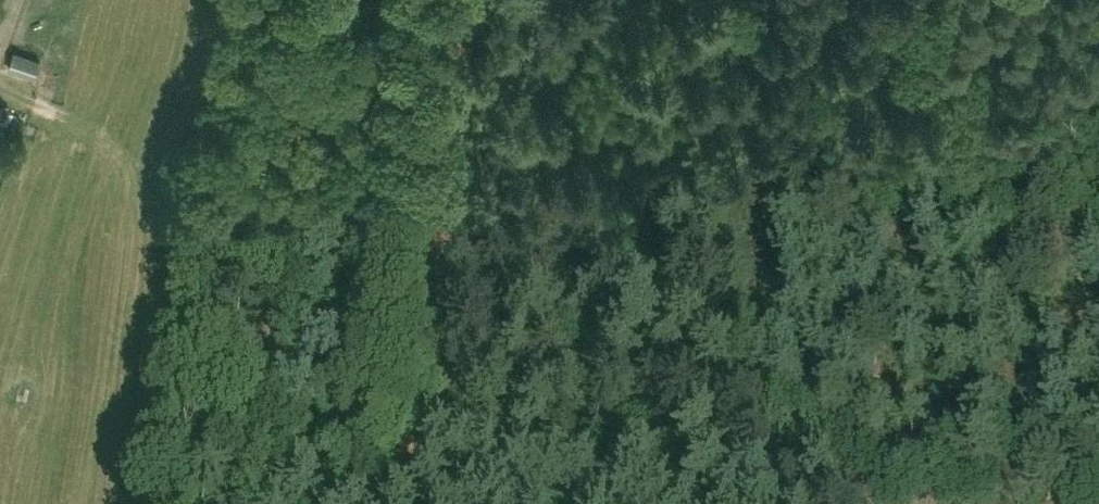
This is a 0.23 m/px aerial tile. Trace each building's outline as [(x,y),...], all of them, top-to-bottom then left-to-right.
[(39,60),(13,51),(7,70),(32,79),(39,60)]
